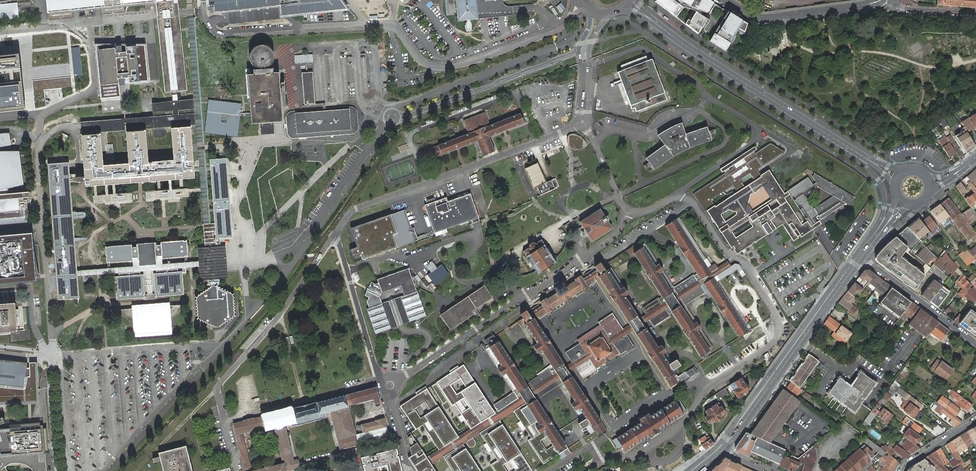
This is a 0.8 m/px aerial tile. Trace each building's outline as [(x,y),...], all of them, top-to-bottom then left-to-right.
[(18,18),(17,3),(8,4),(7,1),(19,0),(0,0),(0,20),(18,18)] [(155,1),(157,16),(164,92),(171,92),(176,91),(183,90),(175,14),(174,0),(50,0),(51,12),(155,1)] [(192,0),(186,0),(187,13),(193,96),(199,168),(199,172),(204,226),(205,239),(208,239),(216,238),(215,223),(210,224),(209,213),(208,209),(205,171),(205,168),(203,145),(203,139),(193,15),(192,0)] [(209,5),(214,5),(214,10),(228,8),(229,21),(229,25),(282,20),(282,17),(287,16),(347,9),(340,0),(209,0),(209,5)] [(447,15),(454,15),(453,13),(457,13),(458,21),(465,20),(465,23),(465,25),(467,31),(469,32),(471,31),(471,25),(470,22),(470,20),(477,19),(475,0),(445,0),(447,15)] [(654,2),(672,15),(685,25),(696,33),(714,3),(711,1),(709,0),(656,0),(654,2)] [(730,13),(714,3),(696,33),(709,42),(727,52),(740,46),(748,23),(730,13)] [(96,50),(101,99),(120,97),(119,83),(120,86),(125,85),(125,82),(127,82),(129,82),(129,83),(148,81),(144,45),(125,47),(126,48),(122,49),(121,46),(116,46),(116,49),(115,49),(115,48),(96,50)] [(273,135),(272,125),(283,124),(279,74),(277,74),(273,74),(273,68),(268,69),(268,67),(273,61),(273,53),(268,47),(261,46),(254,48),(251,53),(251,60),(253,64),(257,68),(257,70),(253,70),(253,76),(249,76),(247,76),(250,113),(250,116),(251,122),(251,126),(259,126),(260,136),(273,135)] [(23,109),(22,100),(21,88),(18,52),(0,54),(0,111),(23,109)] [(651,58),(617,71),(631,109),(634,107),(636,111),(667,99),(651,58)] [(313,72),(302,73),(304,105),(315,104),(313,72)] [(71,76),(31,80),(32,87),(33,99),(45,98),(44,90),(72,87),(71,76)] [(153,84),(139,86),(140,94),(154,92),(153,84)] [(250,113),(241,113),(241,107),(242,104),(241,103),(208,100),(205,131),(204,133),(205,133),(232,136),(238,137),(238,131),(240,116),(250,116),(250,113)] [(84,173),(70,174),(70,182),(85,181),(86,186),(140,182),(194,178),(194,172),(193,168),(193,164),(192,153),(190,127),(182,127),(181,126),(190,125),(188,101),(152,104),(153,117),(154,128),(155,138),(165,137),(165,128),(174,127),(174,128),(171,128),(173,160),(148,162),(145,130),(137,131),(134,131),(126,132),(128,163),(103,165),(101,133),(92,134),(90,134),(81,135),(84,173)] [(352,107),(290,111),(287,113),(286,116),(287,125),(288,135),(290,137),(292,138),(354,134),(358,128),(357,111),(352,107)] [(463,120),(468,133),(420,152),(424,161),(477,141),(477,142),(482,155),(483,156),(494,151),(489,137),(524,123),(522,118),(520,113),(490,125),(485,112),(463,120)] [(146,117),(125,119),(125,120),(126,123),(126,126),(126,131),(134,130),(137,130),(154,128),(153,117),(146,117)] [(966,132),(974,127),(968,118),(960,123),(965,129),(966,132)] [(124,120),(124,119),(122,119),(81,122),(81,124),(81,134),(90,133),(92,133),(125,131),(125,126),(125,123),(124,120)] [(675,131),(668,135),(661,139),(665,145),(646,158),(654,169),(673,156),(689,147),(711,140),(707,127),(685,134),(683,128),(675,131)] [(974,145),(966,132),(965,129),(955,135),(966,154),(972,149),(971,147),(974,145)] [(949,157),(956,153),(951,145),(949,143),(946,138),(943,132),(940,134),(942,137),(938,140),(942,147),(949,157)] [(572,133),(570,133),(567,134),(566,136),(566,138),(566,141),(566,144),(567,146),(569,147),(571,149),(573,150),(574,150),(576,150),(579,149),(581,148),(583,148),(584,148),(585,149),(586,149),(587,149),(588,148),(588,147),(587,144),(585,141),(583,139),(581,137),(578,135),(575,134),(572,133)] [(12,145),(11,134),(0,135),(0,147),(12,145)] [(956,153),(960,159),(960,160),(965,157),(964,156),(956,143),(951,135),(946,138),(949,143),(951,145),(956,153)] [(67,139),(63,137),(62,139),(61,139),(59,140),(58,140),(56,142),(55,144),(54,146),(55,148),(55,149),(56,150),(57,151),(59,152),(60,153),(62,153),(63,152),(65,152),(66,151),(67,149),(67,148),(68,145),(67,143),(66,141),(67,139)] [(729,249),(733,246),(737,251),(749,243),(751,245),(753,243),(752,243),(754,242),(755,242),(767,234),(768,234),(773,231),(773,230),(776,228),(775,226),(784,220),(787,225),(784,227),(789,234),(791,232),(794,238),(800,235),(801,237),(812,230),(810,226),(806,220),(789,189),(787,191),(784,193),(768,170),(760,175),(757,169),(784,152),(771,143),(755,153),(754,151),(753,149),(744,156),(742,157),(741,155),(728,164),(729,165),(731,164),(732,166),(733,167),(730,168),(724,172),(725,174),(694,194),(729,249)] [(21,187),(18,153),(0,152),(0,191),(21,187)] [(215,223),(216,238),(232,237),(229,189),(228,175),(226,158),(210,159),(210,167),(211,171),(214,209),(214,212),(215,223)] [(71,190),(70,182),(70,174),(69,163),(48,164),(58,299),(75,298),(75,302),(74,302),(76,306),(78,302),(77,302),(76,298),(79,298),(77,276),(77,273),(77,271),(71,190)] [(526,168),(534,187),(538,185),(541,193),(558,185),(555,177),(545,181),(537,163),(526,168)] [(967,176),(974,185),(975,185),(975,184),(975,169),(967,176)] [(817,186),(818,187),(833,196),(836,198),(833,199),(827,202),(825,202),(822,204),(815,211),(814,208),(804,193),(814,186),(813,184),(808,177),(789,189),(806,220),(810,226),(815,223),(813,219),(816,217),(819,221),(841,206),(841,204),(844,202),(846,203),(852,198),(853,196),(824,179),(814,173),(812,176),(816,182),(817,181),(819,182),(818,184),(817,186)] [(964,198),(971,207),(974,205),(975,204),(975,189),(974,186),(974,185),(967,176),(964,179),(967,184),(968,183),(975,194),(970,198),(968,196),(967,196),(964,198)] [(960,182),(956,186),(962,195),(967,191),(960,182)] [(15,218),(24,218),(23,208),(28,207),(27,199),(22,200),(22,197),(30,197),(31,195),(30,193),(0,195),(0,220),(15,218)] [(470,194),(447,202),(446,198),(439,201),(429,204),(425,205),(436,236),(440,234),(447,232),(446,229),(471,220),(472,223),(479,221),(472,201),(470,196),(470,194)] [(833,196),(825,201),(814,208),(815,211),(822,204),(825,202),(827,202),(833,199),(836,198),(833,196)] [(940,204),(949,215),(966,238),(967,239),(970,237),(975,233),(975,232),(970,224),(962,214),(953,202),(951,201),(949,197),(940,204)] [(940,204),(931,211),(943,226),(944,225),(942,223),(944,222),(943,220),(941,218),(946,214),(947,216),(949,215),(940,204)] [(586,233),(592,241),(612,228),(607,221),(608,220),(608,219),(607,216),(605,216),(604,216),(599,209),(580,222),(585,231),(586,233)] [(970,224),(975,220),(975,218),(969,209),(968,209),(966,210),(962,214),(970,224)] [(361,254),(363,259),(418,240),(415,232),(409,230),(401,210),(358,225),(365,244),(358,246),(361,254)] [(929,215),(921,221),(927,229),(929,231),(931,233),(935,230),(933,228),(937,225),(929,215)] [(907,227),(922,242),(931,234),(931,233),(929,231),(927,229),(921,221),(918,217),(907,227)] [(745,275),(738,264),(734,263),(729,267),(728,265),(726,262),(717,268),(715,264),(708,269),(675,219),(666,225),(679,247),(687,259),(687,258),(698,274),(697,274),(694,276),(693,276),(671,291),(660,273),(663,271),(659,264),(655,266),(640,242),(627,250),(628,251),(631,256),(634,254),(662,297),(658,299),(658,298),(642,308),(645,314),(643,316),(642,317),(639,319),(624,296),(628,294),(623,287),(620,290),(604,266),(604,265),(602,266),(600,263),(594,267),(596,270),(599,275),(598,276),(610,295),(610,296),(614,302),(615,302),(630,325),(631,327),(633,330),(648,353),(647,353),(652,360),(671,388),(688,377),(685,372),(680,375),(677,377),(674,373),(672,370),(676,368),(679,365),(676,359),(672,362),(668,364),(662,354),(665,352),(665,351),(661,344),(660,345),(657,347),(642,324),(643,324),(643,323),(645,322),(647,321),(649,320),(653,326),(669,315),(668,314),(672,312),(683,330),(687,337),(688,336),(703,360),(704,360),(706,359),(712,355),(712,354),(697,331),(700,328),(696,322),(693,324),(677,301),(681,299),(684,305),(685,304),(707,289),(717,305),(724,317),(725,316),(738,337),(739,337),(742,335),(748,331),(747,330),(714,277),(716,275),(719,280),(737,268),(742,277),(745,275)] [(775,226),(776,228),(782,224),(784,227),(787,225),(784,220),(775,226)] [(821,224),(819,221),(815,223),(810,226),(812,230),(821,224)] [(365,244),(358,225),(351,227),(358,246),(365,244)] [(907,227),(895,237),(900,241),(907,247),(911,250),(920,240),(907,227)] [(33,235),(0,238),(0,285),(37,281),(33,235)] [(900,241),(895,237),(890,243),(888,242),(886,245),(887,247),(883,252),(880,250),(876,256),(875,257),(875,259),(875,260),(876,261),(889,271),(890,270),(896,275),(895,276),(914,290),(924,275),(919,272),(900,257),(907,247),(900,241)] [(201,264),(202,267),(202,278),(207,278),(208,290),(206,289),(205,291),(203,291),(203,293),(201,293),(200,295),(199,295),(198,296),(197,297),(197,299),(195,300),(197,301),(195,303),(197,305),(196,306),(197,307),(196,309),(198,310),(196,312),(198,313),(197,315),(198,315),(197,319),(199,318),(200,321),(202,319),(203,322),(204,320),(205,323),(208,322),(208,324),(210,323),(211,325),(213,324),(214,327),(215,325),(217,327),(218,325),(220,326),(220,325),(223,325),(223,323),(225,323),(225,321),(228,321),(228,319),(230,319),(230,318),(233,318),(233,316),(236,315),(234,314),(235,312),(234,311),(235,309),(233,307),(235,305),(233,304),(235,303),(233,301),(234,300),(233,298),(234,297),(233,295),(234,293),(232,294),(230,293),(230,291),(228,292),(227,290),(225,291),(225,289),(223,290),(222,287),(220,288),(219,278),(225,278),(223,246),(217,246),(216,238),(208,239),(205,239),(205,247),(200,247),(201,261),(201,264)] [(523,252),(538,274),(556,262),(553,259),(541,240),(536,243),(536,242),(535,243),(533,242),(532,242),(532,243),(530,244),(529,244),(528,245),(529,245),(529,248),(528,248),(523,252)] [(156,243),(155,243),(156,259),(188,256),(187,241),(161,243),(161,245),(156,246),(156,243)] [(139,260),(139,266),(144,266),(143,249),(146,249),(149,249),(151,265),(156,265),(156,259),(155,243),(149,243),(146,244),(143,244),(138,244),(139,260)] [(107,263),(139,260),(138,244),(137,244),(137,247),(132,247),(132,245),(105,247),(107,263)] [(361,254),(358,246),(350,249),(353,256),(361,254)] [(926,247),(926,246),(917,256),(920,258),(926,263),(927,264),(930,260),(929,259),(930,258),(935,262),(937,259),(935,257),(928,249),(926,247)] [(967,250),(974,259),(975,261),(975,247),(975,246),(970,251),(968,249),(967,250)] [(974,259),(967,250),(960,256),(967,265),(974,259)] [(952,274),(957,268),(955,265),(953,263),(950,258),(948,255),(947,254),(946,253),(942,257),(940,255),(937,259),(935,262),(934,262),(934,263),(942,269),(942,268),(943,267),(946,269),(949,271),(952,274)] [(77,273),(77,276),(97,274),(99,274),(119,273),(140,271),(148,271),(157,270),(178,268),(191,267),(202,267),(201,264),(201,261),(191,262),(156,265),(151,265),(148,265),(144,266),(139,266),(99,269),(77,271),(77,273)] [(441,262),(426,273),(435,285),(450,274),(448,271),(441,262)] [(930,268),(927,264),(926,263),(919,272),(924,275),(930,268)] [(178,273),(178,268),(157,270),(157,275),(154,275),(154,276),(155,297),(184,294),(183,273),(178,273)] [(405,295),(414,320),(426,316),(408,268),(377,279),(378,283),(375,284),(371,282),(369,287),(370,287),(368,291),(367,291),(365,295),(369,297),(367,301),(369,308),(367,308),(376,334),(391,328),(382,303),(380,297),(382,293),(392,289),(393,286),(398,284),(401,286),(405,295)] [(594,272),(583,279),(586,284),(594,278),(598,276),(599,275),(596,270),(594,272)] [(860,284),(864,287),(866,284),(874,274),(868,270),(864,270),(847,291),(852,295),(855,298),(863,289),(859,286),(860,284)] [(140,271),(119,273),(119,277),(115,278),(116,299),(145,297),(144,276),(140,276),(140,271)] [(883,280),(874,274),(866,284),(868,286),(870,283),(875,287),(873,290),(874,291),(875,290),(877,288),(883,280)] [(962,297),(964,295),(969,288),(971,285),(964,279),(965,277),(962,274),(955,282),(962,289),(958,294),(962,297)] [(415,276),(417,282),(418,282),(421,288),(428,286),(426,279),(421,281),(419,275),(415,276)] [(539,301),(542,305),(545,310),(548,314),(554,310),(553,309),(563,302),(564,303),(571,298),(571,297),(581,290),(582,292),(588,288),(588,286),(596,281),(594,278),(586,284),(583,279),(580,275),(574,279),(575,280),(565,287),(562,282),(554,287),(556,292),(547,299),(546,297),(539,301)] [(720,281),(719,280),(716,275),(714,277),(747,330),(749,329),(750,330),(751,329),(749,326),(737,306),(732,300),(720,281)] [(891,286),(883,280),(877,288),(875,290),(882,295),(884,296),(891,287),(891,286)] [(929,301),(940,289),(941,288),(942,286),(934,280),(922,296),(924,297),(929,301)] [(476,308),(492,297),(488,290),(484,285),(471,295),(468,296),(450,308),(441,315),(451,329),(473,314),(474,314),(472,311),(476,308)] [(941,288),(940,289),(947,294),(949,292),(942,286),(941,288)] [(974,304),(975,301),(975,293),(975,289),(973,286),(971,289),(969,288),(964,295),(974,304)] [(899,317),(903,312),(910,302),(891,287),(884,296),(879,302),(899,317)] [(929,301),(937,307),(947,294),(940,289),(929,301)] [(842,297),(838,302),(848,310),(852,305),(850,304),(855,298),(852,295),(847,291),(842,297)] [(410,322),(414,320),(405,295),(401,296),(382,303),(391,328),(400,325),(410,322)] [(696,322),(685,304),(684,305),(681,299),(677,301),(693,324),(696,322)] [(10,334),(10,331),(17,330),(16,323),(19,323),(18,309),(15,309),(15,303),(8,303),(8,301),(0,301),(0,334),(10,334)] [(913,312),(916,314),(919,309),(920,308),(911,301),(910,302),(903,312),(908,316),(913,310),(914,310),(913,312)] [(879,302),(878,303),(899,318),(899,317),(879,302)] [(134,337),(172,334),(170,306),(164,306),(160,305),(158,304),(154,303),(151,303),(148,304),(144,305),(141,306),(138,308),(132,308),(134,337)] [(591,427),(594,431),(595,431),(597,434),(598,435),(606,430),(600,421),(568,371),(567,369),(565,367),(550,343),(551,343),(546,336),(546,337),(533,318),(537,316),(545,310),(542,305),(540,307),(537,309),(534,311),(531,312),(529,314),(526,310),(521,314),(523,318),(521,319),(508,327),(508,328),(510,327),(516,323),(518,322),(521,320),(524,323),(536,343),(533,345),(537,352),(541,349),(552,367),(549,369),(529,381),(530,382),(527,385),(515,367),(515,366),(511,359),(510,360),(498,341),(495,337),(496,336),(498,335),(503,331),(504,331),(504,330),(495,336),(494,334),(484,340),(485,340),(486,342),(479,346),(480,347),(482,345),(486,343),(489,347),(501,366),(498,368),(498,369),(502,375),(506,372),(521,396),(518,398),(514,392),(494,405),(495,406),(491,408),(481,392),(482,392),(474,380),(473,380),(460,360),(449,366),(463,387),(454,392),(462,405),(471,399),(484,419),(458,437),(427,388),(400,405),(415,429),(422,424),(428,421),(432,428),(427,432),(438,449),(426,457),(429,462),(525,400),(525,401),(526,403),(514,411),(525,428),(534,423),(540,432),(531,438),(527,440),(543,464),(558,454),(563,451),(566,456),(571,453),(533,395),(559,377),(574,401),(570,403),(575,410),(579,407),(585,418),(578,423),(582,428),(589,424),(591,427)] [(860,312),(852,305),(848,310),(847,311),(856,318),(860,312)] [(944,313),(948,315),(953,309),(949,306),(944,313)] [(481,315),(476,308),(472,311),(474,314),(473,314),(475,319),(481,315)] [(912,319),(908,324),(919,333),(926,338),(930,332),(937,323),(938,322),(931,316),(928,314),(920,308),(919,309),(916,314),(912,319)] [(975,335),(975,333),(975,314),(970,309),(963,318),(959,323),(973,334),(975,335)] [(565,352),(572,362),(573,365),(575,367),(582,380),(596,371),(595,369),(617,355),(619,353),(620,355),(634,346),(626,334),(624,332),(623,329),(612,313),(598,322),(600,324),(577,339),(579,343),(565,352)] [(954,320),(959,323),(963,318),(959,314),(954,320)] [(829,316),(824,324),(834,332),(837,334),(835,337),(843,344),(851,333),(843,327),(829,316)] [(660,345),(650,328),(645,322),(643,323),(643,324),(642,324),(657,347),(660,345)] [(948,330),(938,322),(937,323),(930,332),(941,340),(948,330)] [(631,331),(633,330),(631,327),(630,325),(628,326),(623,329),(624,332),(626,334),(631,331)] [(29,341),(28,332),(10,334),(11,342),(29,341)] [(672,362),(665,352),(662,354),(668,364),(672,362)] [(814,368),(819,361),(817,360),(808,354),(805,358),(806,359),(804,361),(814,368)] [(911,358),(905,366),(907,368),(913,360),(911,358)] [(0,359),(0,405),(39,403),(37,362),(29,362),(29,368),(27,368),(28,362),(12,360),(0,359)] [(937,359),(930,369),(945,380),(953,370),(941,361),(940,362),(937,359)] [(799,367),(809,374),(814,368),(804,361),(803,363),(802,363),(799,367)] [(572,362),(565,367),(567,369),(568,371),(575,367),(573,365),(572,362)] [(902,370),(899,374),(902,376),(903,376),(908,369),(907,368),(905,366),(902,370)] [(687,372),(689,377),(697,372),(694,367),(687,372)] [(795,374),(804,381),(809,374),(799,367),(796,371),(797,372),(795,374)] [(680,375),(676,368),(672,370),(674,373),(677,377),(680,375)] [(852,387),(851,386),(845,382),(845,381),(839,377),(828,393),(855,412),(862,402),(876,382),(860,371),(856,377),(857,377),(853,383),(855,384),(852,387)] [(799,388),(804,381),(795,374),(793,377),(792,376),(789,380),(791,382),(799,388)] [(899,374),(894,381),(897,383),(902,376),(899,374)] [(740,378),(729,385),(730,385),(733,391),(738,399),(743,396),(742,394),(744,393),(749,389),(745,383),(744,383),(741,378),(740,378)] [(795,397),(801,389),(799,388),(791,382),(785,390),(795,397)] [(918,409),(922,404),(906,392),(899,387),(897,389),(894,387),(896,384),(893,382),(889,387),(895,392),(903,398),(918,409)] [(357,428),(358,432),(357,432),(358,433),(355,434),(355,433),(353,422),(352,418),(351,416),(349,407),(351,407),(350,405),(374,399),(376,406),(381,405),(376,386),(376,385),(376,383),(371,385),(372,388),(316,402),(292,408),(263,415),(263,416),(254,418),(254,417),(252,418),(249,419),(243,420),(243,421),(233,423),(234,425),(236,435),(238,441),(240,450),(246,449),(242,433),(266,427),(273,425),(279,450),(282,460),(283,463),(251,470),(248,456),(242,457),(245,470),(286,470),(300,467),(298,459),(293,460),(284,423),(291,421),(292,426),(296,425),(321,419),(325,418),(324,413),(330,411),(340,449),(358,444),(357,443),(389,435),(387,426),(386,426),(384,418),(375,420),(375,421),(361,425),(362,427),(357,428)] [(895,392),(889,387),(881,397),(886,401),(890,396),(891,397),(895,392)] [(723,398),(729,395),(725,388),(719,392),(723,398)] [(800,401),(795,397),(785,390),(783,389),(781,392),(776,398),(777,399),(773,404),(761,421),(761,420),(758,424),(759,425),(752,435),(756,437),(770,443),(797,404),(800,401)] [(956,392),(952,389),(950,393),(952,394),(951,395),(957,400),(955,403),(967,412),(972,405),(955,392),(956,392)] [(629,429),(630,429),(616,438),(612,440),(618,449),(622,447),(625,451),(638,442),(638,443),(649,436),(659,430),(658,429),(669,422),(683,413),(682,413),(686,411),(678,398),(677,398),(674,400),(660,409),(649,416),(647,412),(638,418),(640,422),(629,429)] [(919,410),(918,409),(903,398),(901,401),(904,403),(903,404),(906,407),(904,410),(913,418),(919,410)] [(941,406),(942,406),(955,416),(960,410),(949,402),(946,399),(941,406)] [(525,400),(429,462),(430,463),(431,464),(443,456),(462,444),(465,442),(468,446),(469,446),(470,447),(472,447),(473,446),(474,445),(475,444),(475,442),(475,441),(472,437),(480,433),(499,420),(514,411),(526,403),(525,401),(525,400)] [(952,420),(949,423),(954,427),(962,421),(955,416),(942,406),(941,406),(940,404),(938,403),(936,402),(931,408),(934,410),(941,415),(942,412),(952,420)] [(719,408),(716,404),(705,411),(707,414),(705,415),(705,416),(704,417),(709,424),(714,421),(718,422),(720,420),(721,417),(721,416),(726,413),(721,406),(719,408)] [(761,421),(773,404),(772,404),(761,420),(761,421)] [(876,410),(873,408),(871,411),(877,416),(884,421),(890,413),(884,408),(880,413),(876,410)] [(906,417),(902,422),(918,434),(922,428),(906,417)] [(499,420),(480,433),(491,451),(497,447),(503,457),(497,460),(490,465),(495,470),(532,470),(499,420)] [(432,428),(428,421),(422,424),(427,432),(432,428)] [(540,432),(534,423),(525,428),(531,438),(540,432)] [(39,454),(45,454),(45,424),(0,428),(0,470),(7,470),(6,469),(6,467),(6,466),(8,464),(10,463),(13,463),(17,463),(21,463),(25,464),(28,466),(30,467),(31,468),(32,470),(40,470),(39,454)] [(967,431),(972,440),(975,438),(975,435),(972,428),(967,431)] [(903,436),(907,438),(914,444),(916,441),(917,442),(920,438),(909,429),(908,430),(904,434),(903,436)] [(967,431),(960,436),(965,445),(967,447),(967,448),(974,443),(974,442),(972,440),(967,431)] [(426,457),(410,432),(406,435),(411,455),(408,457),(418,470),(435,470),(431,464),(430,463),(429,462),(426,457)] [(770,467),(776,469),(778,465),(782,456),(784,452),(785,450),(770,443),(756,437),(752,435),(751,434),(746,432),(735,447),(736,451),(748,456),(750,451),(773,462),(770,467)] [(704,450),(713,444),(713,443),(710,439),(708,436),(706,438),(705,435),(698,439),(701,444),(701,445),(703,449),(704,450)] [(865,436),(862,441),(878,453),(874,456),(864,445),(835,470),(865,470),(867,469),(870,466),(872,465),(876,461),(878,459),(883,454),(886,452),(865,436)] [(960,436),(950,442),(956,450),(958,454),(967,447),(965,445),(960,436)] [(896,443),(895,444),(910,455),(920,448),(914,444),(907,438),(901,446),(898,443),(897,444),(896,443)] [(893,443),(892,442),(888,447),(885,451),(886,452),(889,454),(891,456),(895,451),(905,458),(910,455),(895,444),(893,443)] [(950,442),(947,444),(954,456),(956,455),(958,458),(950,463),(953,468),(953,469),(961,465),(964,463),(958,454),(956,450),(950,442)] [(462,444),(443,456),(452,470),(460,470),(480,470),(462,444)] [(186,446),(159,453),(160,456),(153,458),(154,462),(161,460),(163,470),(192,470),(186,446)] [(798,458),(806,462),(802,470),(811,470),(816,461),(817,458),(817,454),(815,449),(813,446),(798,458)] [(497,447),(491,451),(497,460),(503,457),(497,447)] [(360,457),(364,470),(402,470),(397,448),(360,457)] [(924,459),(934,468),(938,470),(951,470),(953,469),(953,468),(949,470),(943,465),(948,461),(941,448),(924,459)] [(899,462),(891,456),(889,454),(886,457),(883,454),(878,459),(883,462),(881,465),(883,467),(888,470),(895,470),(899,462)] [(791,455),(790,459),(797,462),(795,467),(797,468),(799,463),(804,465),(802,470),(806,462),(798,458),(791,455)] [(784,457),(781,466),(780,466),(791,470),(793,470),(795,467),(797,462),(790,459),(785,456),(784,457)] [(722,461),(711,470),(739,470),(741,466),(730,460),(729,463),(727,462),(727,461),(727,459),(725,459),(724,460),(723,461),(723,462),(722,461)] [(907,470),(931,470),(934,468),(924,459),(908,469),(907,470)] [(964,463),(961,465),(962,467),(963,468),(972,462),(970,459),(964,463)]
